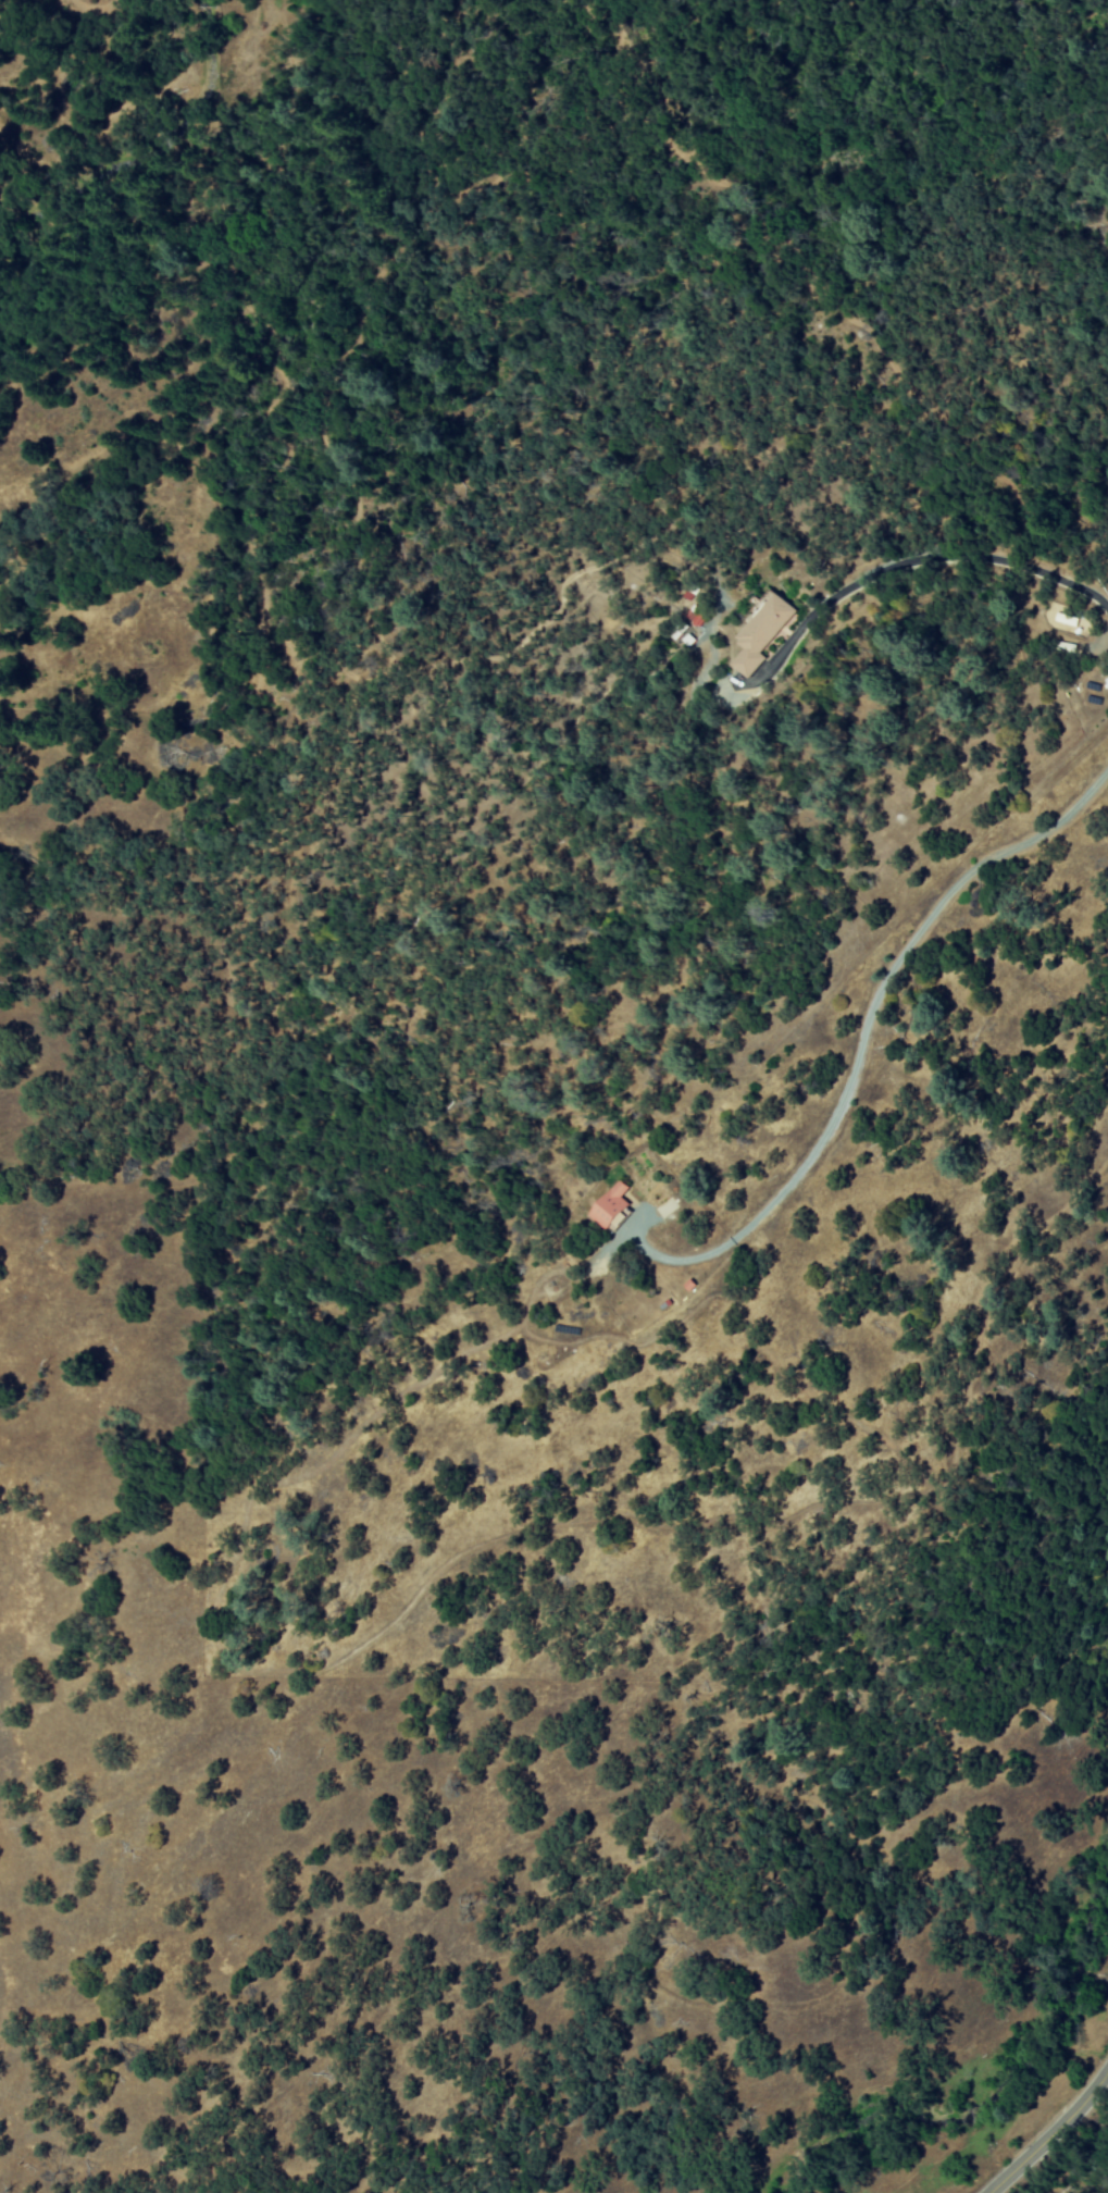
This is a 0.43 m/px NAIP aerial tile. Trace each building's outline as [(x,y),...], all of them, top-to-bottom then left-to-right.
[(800,612),(781,594),(737,640),(747,649),(733,664),(748,679),(768,658),(762,652),(800,612)] [(622,1219),(637,1203),(627,1194),(636,1185),(628,1177),(595,1212),(617,1232),(626,1223),(622,1219)]
